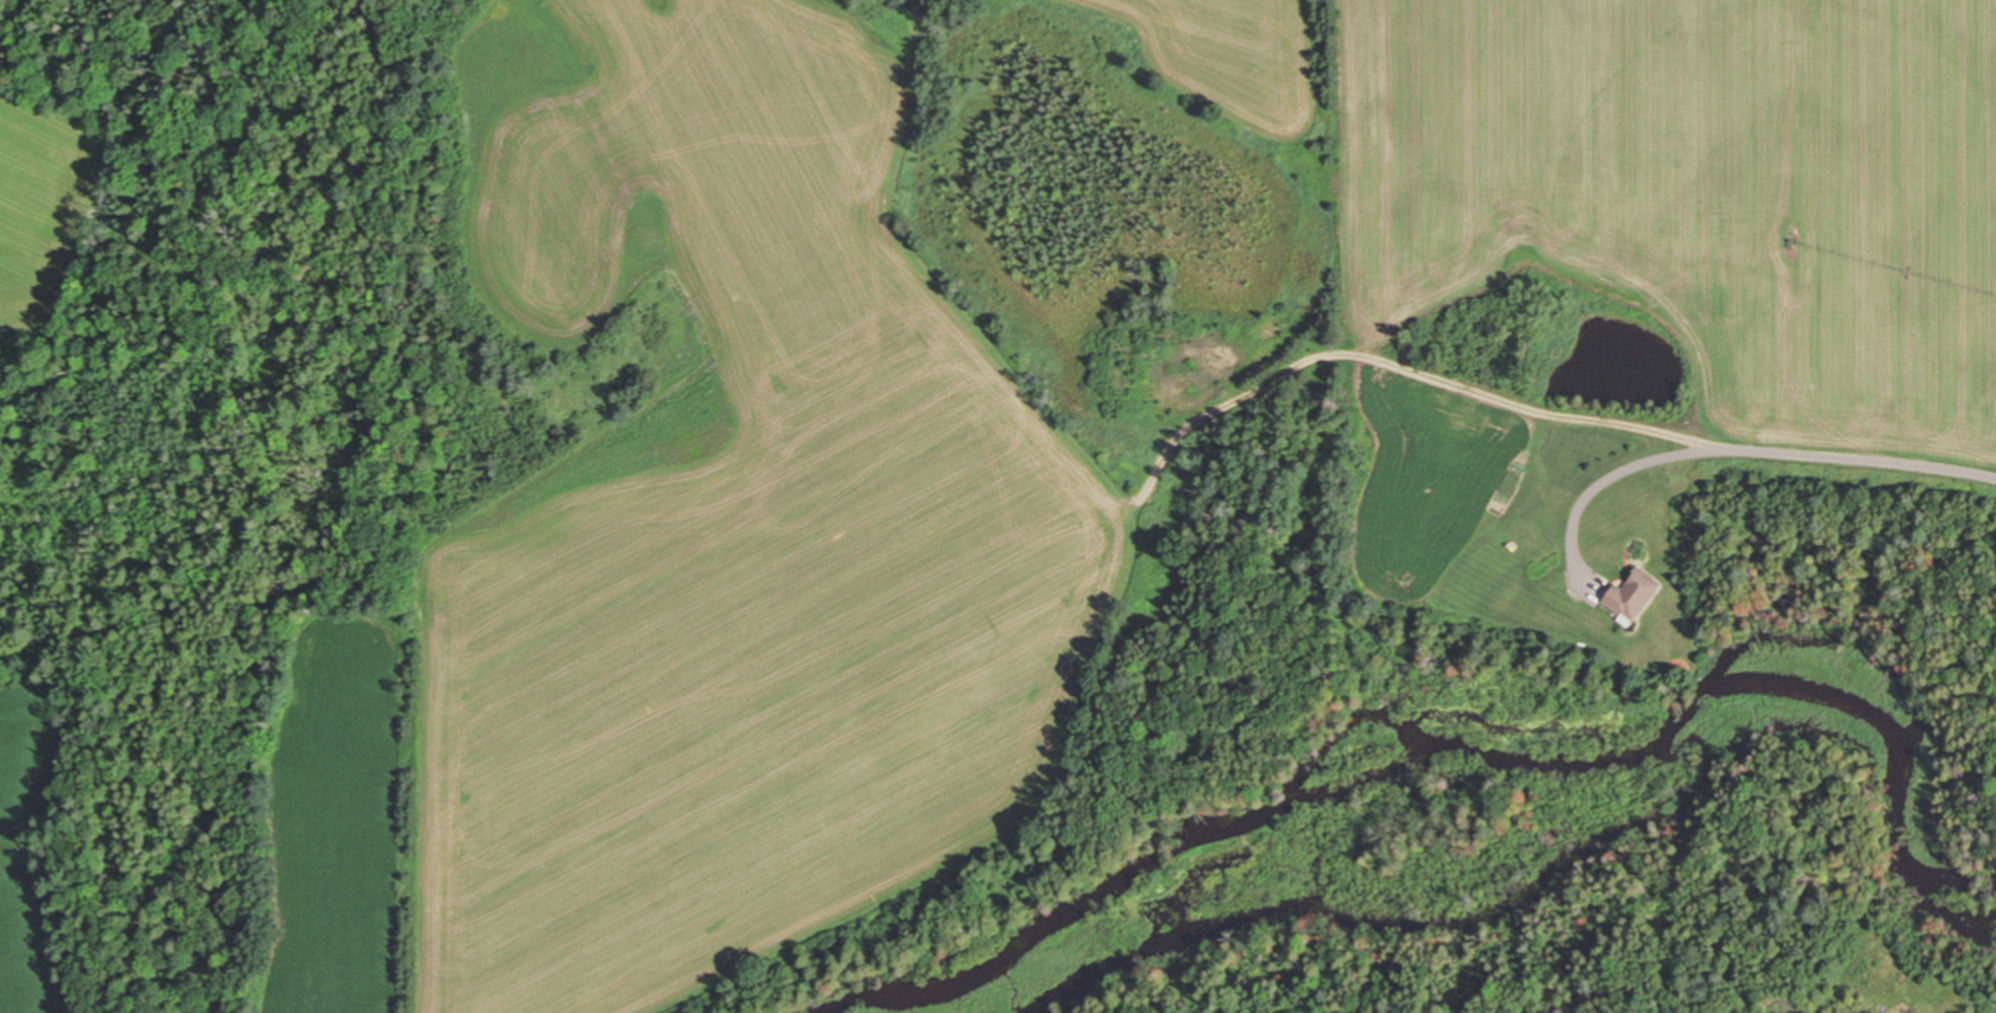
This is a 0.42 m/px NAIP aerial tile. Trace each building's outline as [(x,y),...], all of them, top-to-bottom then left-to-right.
[(1630,623),(1659,583),(1635,565),(1618,587),(1612,583),(1599,600),(1630,623)]
